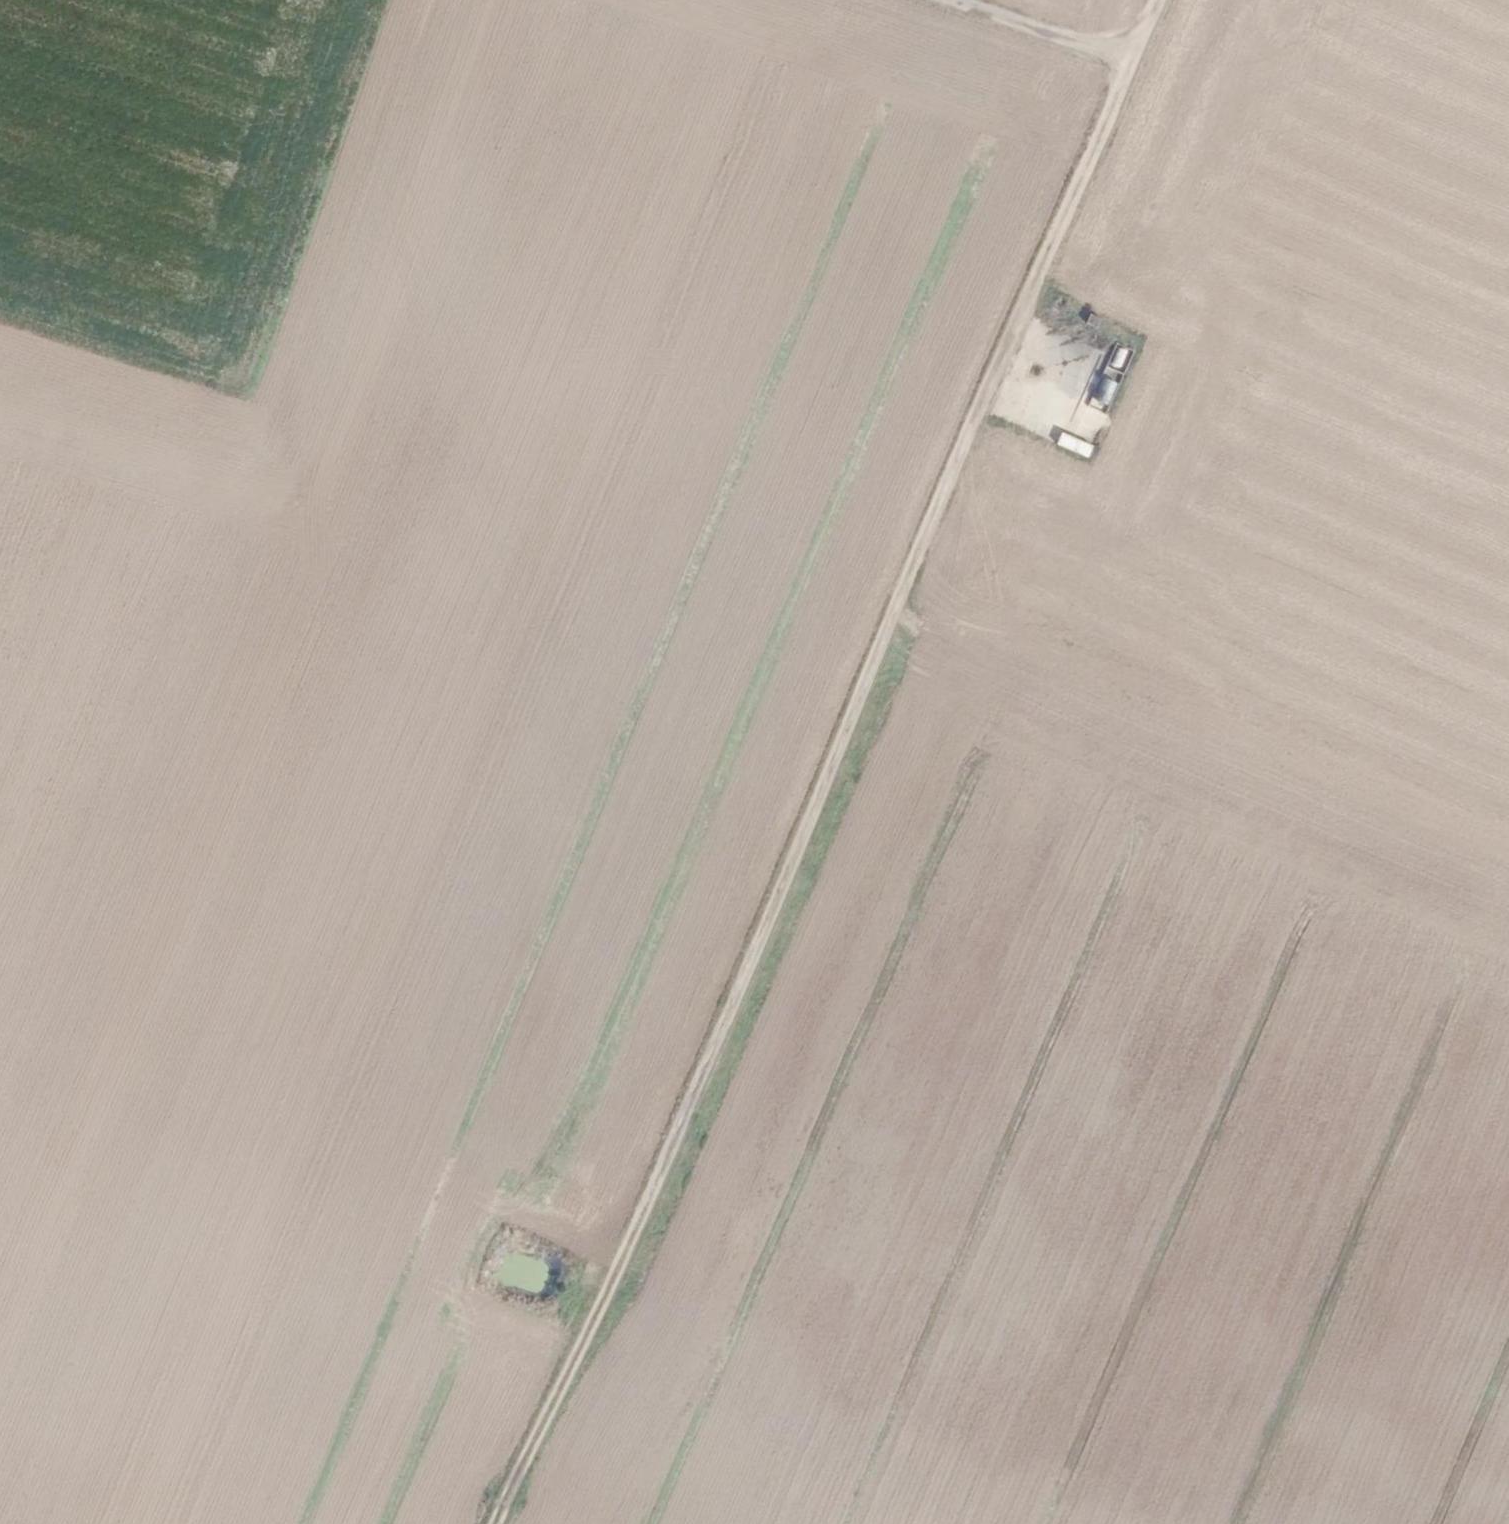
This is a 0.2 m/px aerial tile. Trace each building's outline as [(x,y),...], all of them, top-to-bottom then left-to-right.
[(1107,409),(1115,381),(1098,377),(1091,404),(1107,409)] [(1059,434),(1055,447),(1087,457),(1091,444),(1059,434)]
